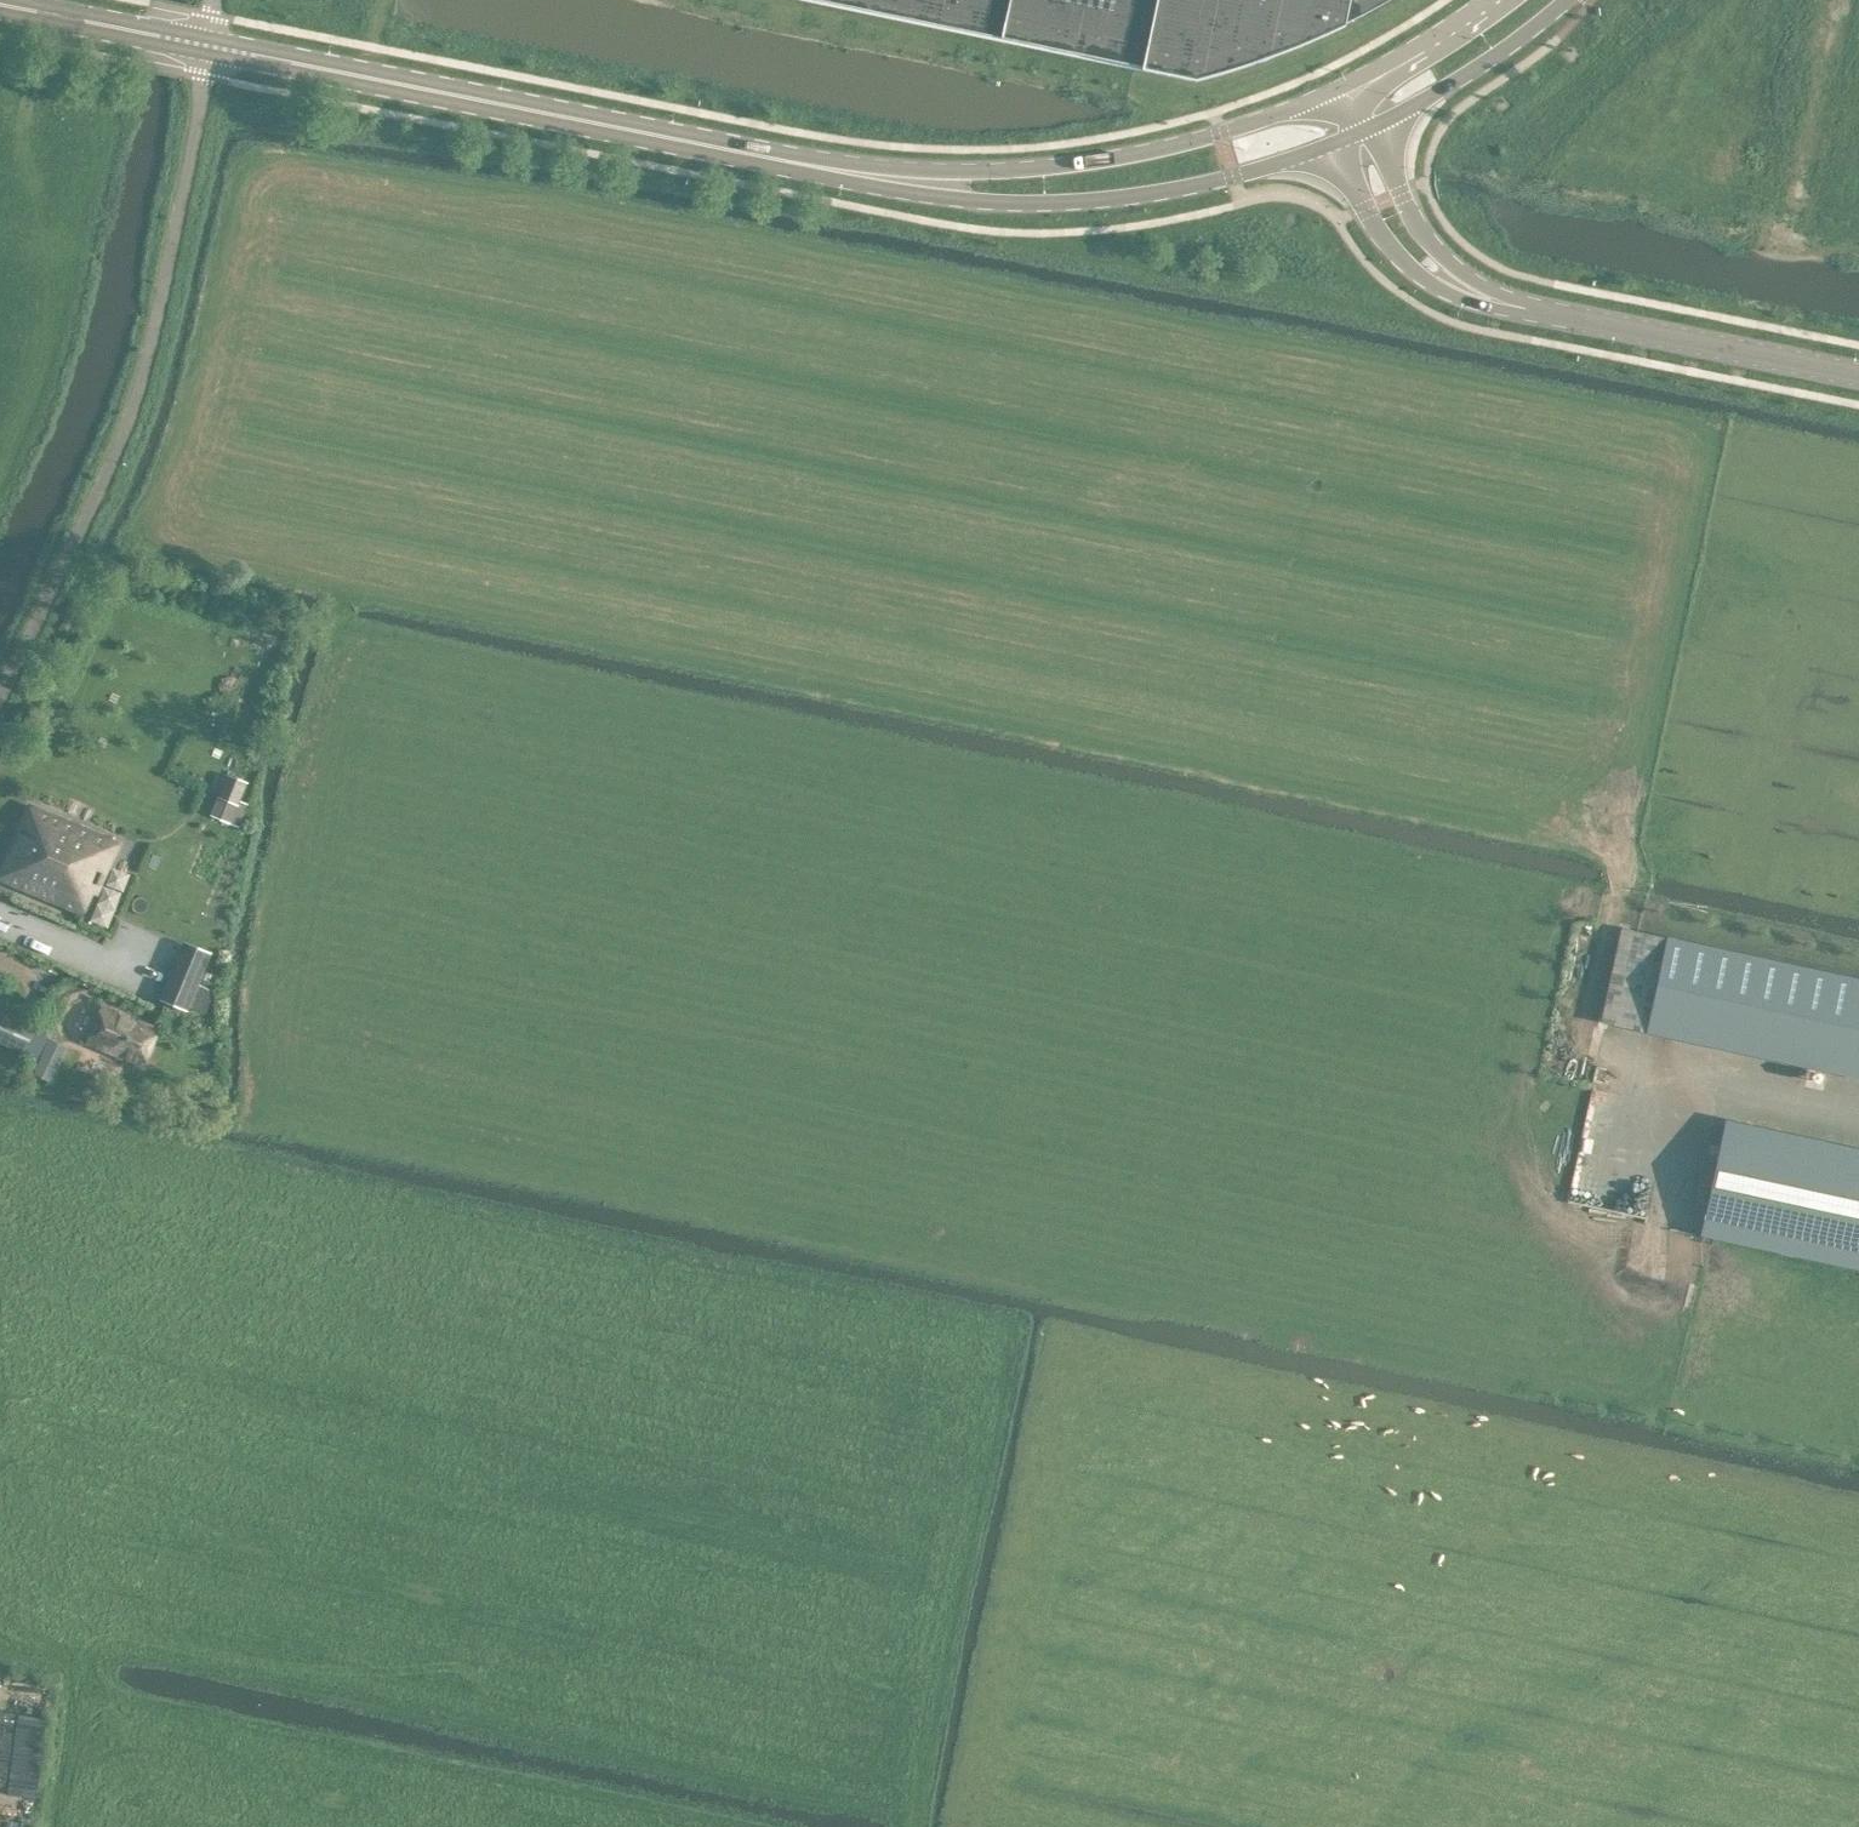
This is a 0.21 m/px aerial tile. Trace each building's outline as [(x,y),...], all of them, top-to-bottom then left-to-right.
[(1195,77),(1221,70),(1252,60),(1274,52),(1310,37),(1330,29),(1366,11),(1365,8),(1379,0),(824,0),(1195,77)] [(226,772),(210,812),(237,823),(246,801),(238,798),(246,780),(226,772)] [(86,912),(113,850),(116,841),(30,804),(0,873),(0,875),(86,912)] [(1645,1030),(1858,1076),(1858,977),(1666,935),(1645,1030)] [(181,937),(155,996),(186,1008),(210,950),(181,937)] [(93,1039),(147,1061),(160,1030),(107,1007),(93,1039)] [(11,1043),(23,1018),(0,1008),(0,1038),(11,1043)] [(170,1014),(166,1025),(178,1030),(183,1019),(170,1014)] [(51,1037),(43,1054),(54,1059),(62,1042),(51,1037)] [(1730,1123),(1707,1232),(1858,1264),(1858,1150),(1730,1123)] [(7,1787),(16,1715),(0,1713),(0,1786),(7,1787)]
